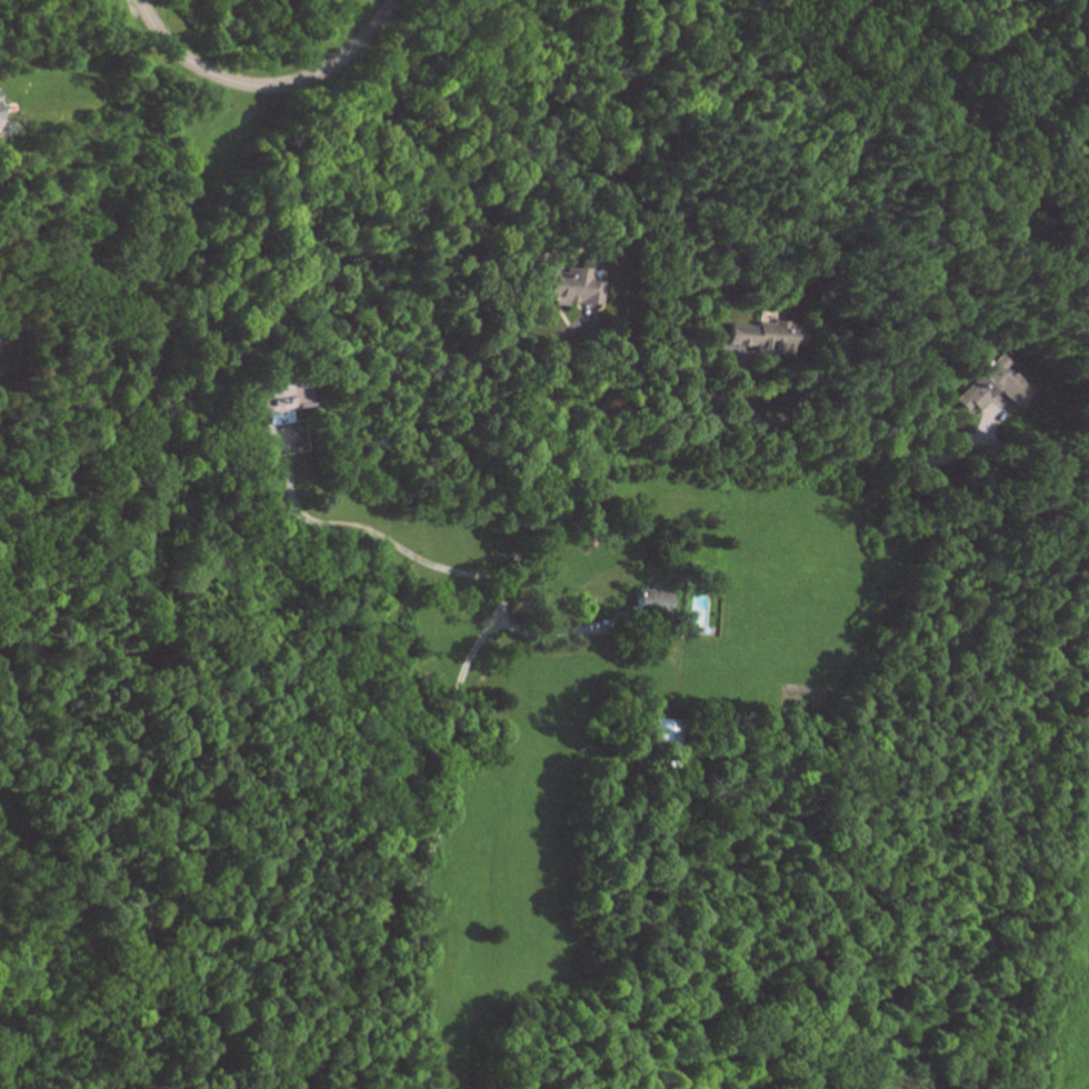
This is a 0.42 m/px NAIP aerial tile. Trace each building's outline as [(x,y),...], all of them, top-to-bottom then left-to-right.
[(594,305),(596,282),(583,280),(585,260),(572,259),(571,267),(558,266),(557,274),(535,271),(532,299),(594,305)] [(799,324),(722,323),(722,348),(791,350),(791,346),(799,346),(799,324)] [(1024,390),(988,355),(975,369),(969,363),(958,375),(964,381),(948,398),(966,415),(990,389),(1008,406),(1024,390)] [(662,592),(630,587),(626,611),(659,615),(662,592)]
